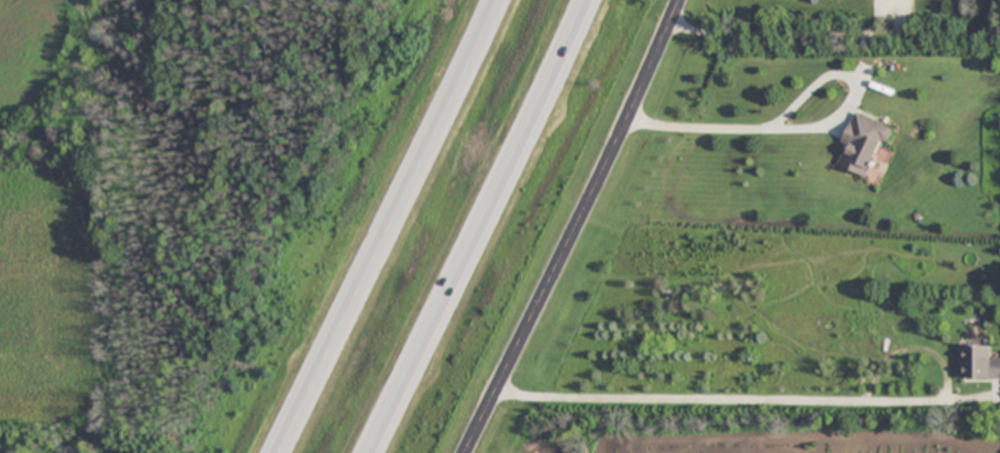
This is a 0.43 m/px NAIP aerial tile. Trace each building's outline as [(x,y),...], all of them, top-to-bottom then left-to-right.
[(837,164),(873,177),(891,126),(855,113),(837,164)] [(999,378),(999,344),(961,344),(961,378),(999,378)]
